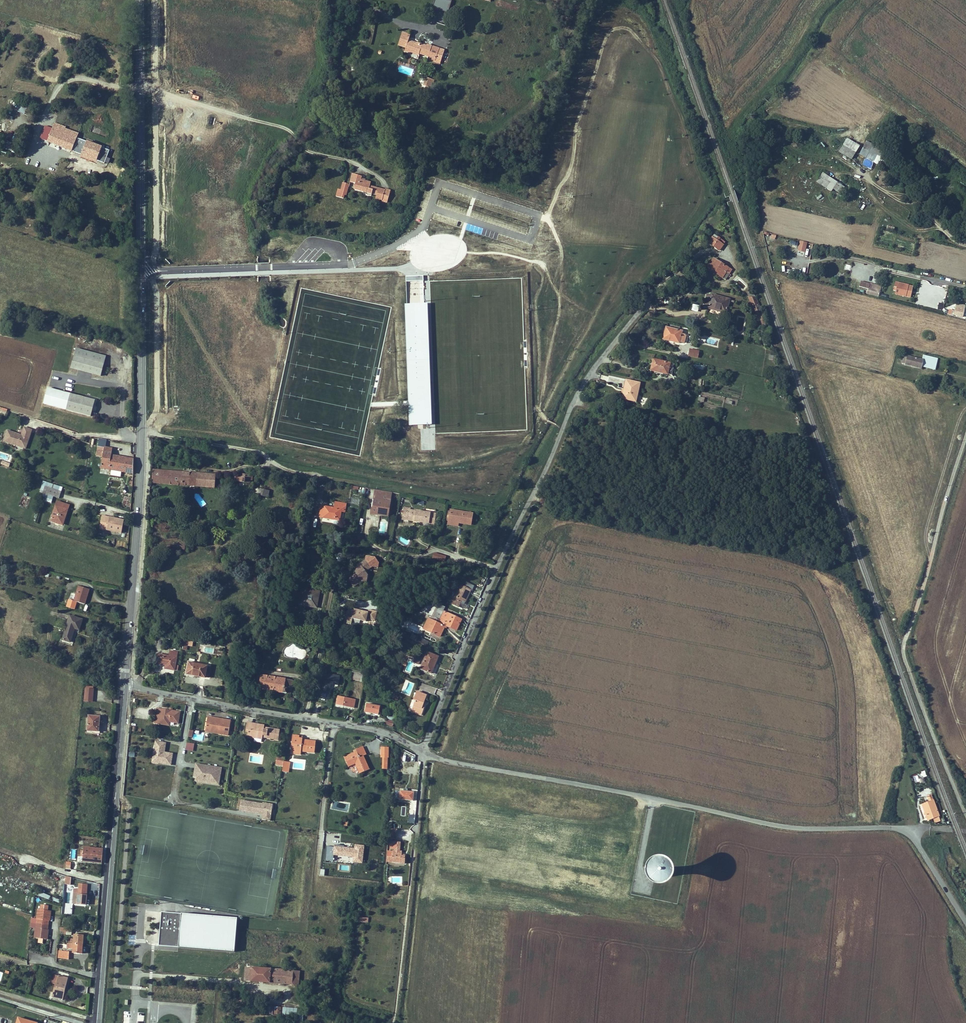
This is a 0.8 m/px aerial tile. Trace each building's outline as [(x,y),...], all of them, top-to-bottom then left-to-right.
[(452,1),(449,0),(435,0),(432,7),(447,12),(452,1)] [(425,59),(433,62),(437,51),(424,47),(424,48),(415,45),(414,46),(406,44),(408,38),(400,35),(396,48),(404,51),(403,54),(407,55),(408,52),(417,55),(426,58),(425,59)] [(437,51),(433,62),(438,64),(442,52),(437,51)] [(423,91),(426,92),(427,89),(430,90),(433,82),(425,79),(422,88),(424,88),(423,91)] [(53,128),(48,141),(59,145),(66,127),(66,126),(55,122),(53,128)] [(40,138),(48,141),(53,128),(45,125),(40,138)] [(79,132),(66,127),(59,145),(105,163),(110,150),(107,148),(106,150),(102,148),(103,145),(88,139),(87,141),(77,137),(79,132)] [(866,158),(870,151),(883,158),(887,151),(867,141),(860,154),(866,158)] [(844,153),(848,147),(844,144),(840,151),(844,153)] [(852,158),(856,152),(848,147),(844,153),(852,158)] [(870,151),(866,158),(885,168),(889,161),(883,158),(870,151)] [(833,188),(837,181),(823,172),(817,181),(831,191),(833,188)] [(353,176),(351,184),(357,186),(356,189),(364,192),(363,194),(379,198),(378,201),(383,202),(385,197),(388,198),(390,193),(372,188),(372,186),(362,182),(363,178),(353,176)] [(837,181),(833,188),(840,193),(844,186),(837,181)] [(340,192),(337,200),(345,202),(346,199),(347,199),(350,189),(344,187),(342,192),(340,192)] [(714,234),(709,242),(719,250),(725,242),(714,234)] [(806,245),(800,243),(798,250),(805,251),(806,245)] [(709,266),(718,272),(717,273),(726,279),(731,271),(727,269),(729,267),(714,258),(709,266)] [(877,287),(878,285),(870,283),(870,284),(861,281),(859,287),(868,289),(866,293),(879,297),(881,288),(877,287)] [(906,297),(909,284),(895,281),(893,289),(896,290),(895,294),(906,297)] [(726,312),(730,298),(711,293),(711,294),(707,293),(704,307),(726,312)] [(758,311),(753,297),(746,295),(753,313),(758,311)] [(405,304),(409,426),(432,425),(428,304),(405,304)] [(955,306),(953,314),(963,316),(965,309),(955,306)] [(680,342),(684,343),(686,335),(682,333),(683,330),(666,326),(662,339),(680,343),(680,342)] [(101,376),(106,356),(76,348),(71,368),(101,376)] [(698,357),(699,350),(690,348),(688,356),(698,357)] [(923,358),(907,355),(904,355),(902,363),(905,363),(905,365),(921,369),(922,366),(935,370),(938,358),(924,354),(923,358)] [(665,361),(653,358),(650,370),(668,374),(671,363),(665,362),(665,361)] [(641,382),(626,379),(621,398),(636,402),(641,382)] [(91,416),(95,400),(48,388),(44,404),(91,416)] [(27,442),(32,430),(24,427),(21,435),(19,434),(18,435),(17,435),(17,434),(7,430),(4,441),(22,447),(24,441),(27,442)] [(99,439),(98,446),(105,448),(107,440),(99,439)] [(125,472),(127,458),(111,455),(112,449),(105,448),(98,446),(96,456),(102,457),(101,468),(125,472)] [(133,474),(134,459),(127,458),(125,472),(133,474)] [(215,488),(216,475),(153,470),(152,482),(215,488)] [(252,480),(253,475),(241,473),(241,477),(235,476),(234,481),(249,483),(250,480),(252,480)] [(62,487),(43,481),(42,485),(56,490),(61,492),(62,487)] [(61,492),(56,490),(42,485),(40,492),(43,493),(53,496),(59,498),(61,492)] [(268,497),(269,491),(259,489),(260,489),(255,488),(254,494),(258,495),(258,494),(263,495),(263,496),(268,497)] [(390,502),(392,492),(377,490),(376,493),(379,493),(377,500),(375,500),(374,499),(372,509),(384,511),(386,502),(390,502)] [(51,503),(53,496),(43,493),(41,500),(51,503)] [(63,524),(68,510),(63,508),(65,504),(57,501),(51,520),(63,524)] [(341,511),(341,509),(345,510),(346,504),(335,502),(334,508),(320,506),(319,514),(323,514),(323,516),(334,518),(334,519),(334,520),(340,520),(341,511)] [(388,516),(390,502),(386,502),(384,511),(372,509),(371,513),(388,516)] [(429,523),(431,513),(410,510),(411,508),(404,507),(402,519),(421,522),(421,521),(423,521),(423,523),(429,523)] [(471,525),(472,514),(450,510),(450,512),(448,511),(447,519),(449,519),(449,521),(458,522),(471,525)] [(121,533),(124,520),(102,516),(100,528),(121,533)] [(377,532),(384,534),(388,519),(381,518),(377,532)] [(444,561),(445,556),(434,553),(433,558),(444,561)] [(364,579),(365,572),(371,568),(365,560),(358,565),(357,571),(358,572),(356,573),(348,579),(354,587),(362,581),(364,579)] [(465,602),(471,590),(460,585),(451,603),(458,607),(462,600),(465,602)] [(85,604),(89,589),(79,586),(74,601),(69,599),(67,607),(74,609),(77,602),(85,604)] [(316,607),(319,592),(304,589),(301,604),(316,607)] [(461,620),(443,611),(445,607),(429,599),(423,606),(420,606),(420,607),(424,609),(423,611),(427,614),(426,618),(428,619),(423,629),(440,637),(444,626),(447,628),(447,626),(456,630),(461,620)] [(375,621),(377,611),(368,609),(368,612),(354,609),(352,618),(366,621),(367,619),(375,621)] [(79,630),(82,619),(70,616),(62,640),(70,642),(73,633),(72,632),(73,630),(74,630),(74,628),(79,630)] [(408,628),(417,632),(420,627),(411,622),(408,628)] [(429,641),(417,636),(412,634),(410,638),(427,646),(429,641)] [(191,646),(192,642),(184,640),(183,644),(182,649),(186,650),(187,645),(191,646)] [(435,665),(439,657),(427,652),(420,669),(431,673),(434,665),(435,665)] [(175,665),(176,657),(169,656),(158,654),(157,664),(164,665),(164,664),(166,664),(166,665),(165,668),(178,671),(178,665),(175,665)] [(207,667),(207,666),(189,663),(186,674),(205,678),(205,676),(207,667)] [(363,681),(365,674),(352,672),(351,679),(363,681)] [(338,685),(340,675),(323,673),(320,692),(330,694),(331,684),(338,685)] [(291,689),(293,680),(258,674),(256,686),(259,687),(259,689),(287,693),(288,689),(291,689)] [(92,698),(93,689),(86,689),(85,697),(92,698)] [(422,713),(425,704),(423,704),(424,701),(426,695),(417,692),(413,700),(415,701),(412,709),(422,713)] [(354,708),(355,700),(338,696),(336,704),(343,705),(343,706),(354,708)] [(378,715),(380,706),(366,704),(365,712),(378,715)] [(178,723),(180,712),(172,711),(171,712),(169,712),(170,710),(169,710),(161,709),(161,712),(156,711),(154,723),(159,724),(160,720),(170,722),(178,723)] [(98,732),(100,717),(89,716),(87,731),(98,732)] [(228,735),(231,721),(221,719),(221,720),(207,718),(206,728),(220,730),(219,734),(228,735)] [(278,740),(280,730),(268,728),(267,730),(264,729),(264,727),(264,725),(247,722),(246,730),(248,730),(248,732),(247,736),(254,737),(255,736),(262,737),(263,735),(266,735),(266,738),(278,740)] [(314,752),(315,742),(309,742),(309,741),(302,740),(302,739),(299,738),(299,736),(292,735),(291,748),(295,749),(295,750),(301,751),(302,750),(307,750),(307,752),(314,752)] [(155,740),(151,762),(171,765),(173,753),(165,752),(166,742),(155,740)] [(187,742),(186,750),(193,751),(194,743),(187,742)] [(369,769),(363,756),(366,755),(362,746),(356,749),(357,752),(357,753),(354,755),(354,753),(344,757),(348,766),(355,763),(360,774),(369,769)] [(208,772),(209,766),(196,764),(194,777),(196,777),(198,769),(203,770),(203,771),(208,772)] [(213,784),(214,774),(220,775),(221,768),(209,766),(208,772),(203,771),(203,770),(198,769),(196,777),(196,781),(213,784)] [(81,790),(82,786),(84,781),(77,780),(76,785),(74,795),(72,795),(72,800),(72,805),(71,805),(71,807),(79,807),(79,802),(79,797),(81,790)] [(85,799),(88,792),(81,790),(79,797),(79,802),(82,802),(88,802),(88,799),(85,799)] [(412,800),(413,791),(399,790),(398,799),(412,800)] [(927,800),(921,802),(927,817),(931,816),(937,814),(929,793),(925,795),(927,800)] [(270,821),(272,805),(242,800),(240,810),(263,814),(262,819),(270,821)] [(388,828),(388,837),(396,837),(397,828),(388,828)] [(393,847),(393,850),(387,849),(386,862),(405,863),(405,856),(403,856),(403,851),(399,851),(399,841),(389,841),(389,847),(393,847)] [(326,846),(325,861),(363,864),(364,845),(354,845),(354,847),(326,846)] [(83,862),(102,863),(103,848),(85,847),(84,851),(81,850),(80,856),(84,856),(83,862)] [(667,876),(666,873),(665,871),(663,870),(661,869),(658,869),(656,870),(654,871),(653,873),(652,875),(652,878),(653,880),(655,881),(657,883),(659,883),(661,883),(663,882),(665,881),(666,878),(667,876)] [(86,905),(87,895),(86,895),(87,889),(85,889),(85,884),(79,884),(79,889),(74,889),(73,903),(78,904),(86,905)] [(63,913),(72,913),(72,903),(63,903),(63,913)] [(44,924),(44,920),(49,921),(51,921),(52,911),(49,910),(41,909),(38,909),(37,918),(32,918),(31,923),(44,924)] [(234,951),(236,917),(161,912),(159,945),(234,951)] [(49,930),(48,929),(43,929),(44,924),(31,923),(30,927),(35,928),(34,937),(39,938),(44,939),(48,939),(49,930)] [(82,940),(82,935),(74,935),(74,939),(69,938),(69,943),(83,944),(83,940),(82,940)] [(82,949),(83,944),(69,943),(67,943),(67,948),(73,949),(73,953),(81,953),(81,949),(82,949)] [(69,959),(69,952),(59,950),(58,958),(69,959)] [(245,981),(286,984),(287,970),(246,967),(245,981)] [(292,970),(291,981),(298,982),(299,971),(292,970)] [(63,999),(68,978),(58,976),(56,985),(55,984),(52,997),(63,999)]
